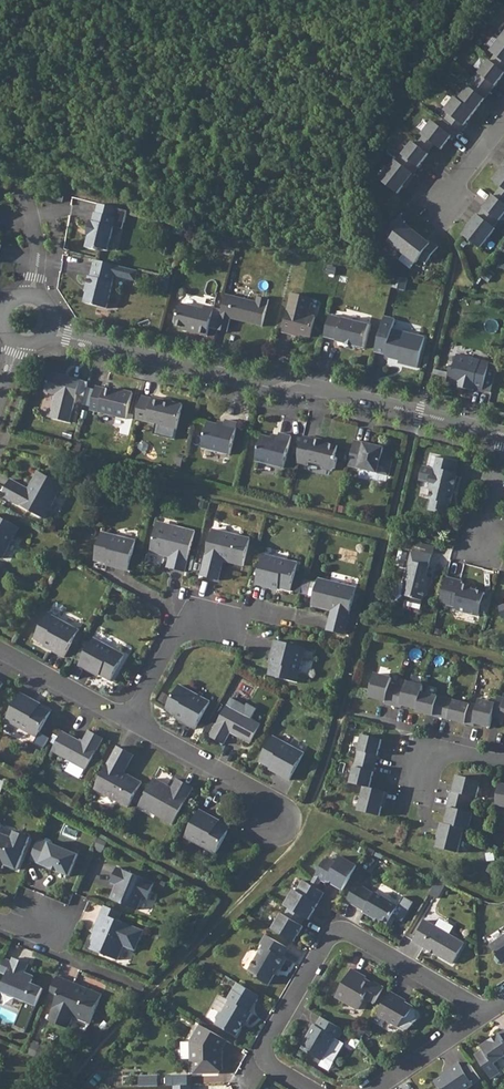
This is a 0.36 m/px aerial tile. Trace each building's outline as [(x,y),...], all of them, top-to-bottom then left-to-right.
[(501,37),(491,51),(495,54),(491,60),(503,71),(503,39),(501,37)] [(490,59),(474,79),(489,91),(503,72),(503,71),(491,60),(490,59)] [(489,91),(474,79),(459,99),(474,111),(489,91)] [(464,124),(474,111),(459,99),(455,96),(445,110),(450,113),(445,119),(458,130),(461,132),(466,125),(464,124)] [(453,137),(458,130),(445,119),(442,117),(437,124),(433,120),(422,133),(423,134),(434,143),(441,148),(451,135),(453,137)] [(423,134),(416,144),(427,153),(434,143),(423,134)] [(416,144),(412,141),(396,160),(411,172),(427,153),(416,144)] [(396,160),(394,159),(379,179),(396,192),(402,184),(411,172),(396,160)] [(495,179),(503,184),(503,185),(503,167),(495,179)] [(411,172),(402,184),(404,186),(413,173),(411,172)] [(495,193),(503,200),(503,185),(503,184),(495,193)] [(480,213),(496,225),(503,214),(503,200),(495,193),(480,213)] [(115,217),(94,212),(92,220),(90,220),(88,230),(89,230),(85,247),(95,249),(98,248),(107,250),(115,217)] [(478,212),(469,224),(471,225),(480,213),(478,212)] [(465,233),(482,246),(497,227),(496,225),(480,213),(471,225),(465,233)] [(393,236),(389,241),(403,251),(417,233),(404,223),(405,220),(399,215),(387,231),(393,236)] [(417,233),(403,251),(416,262),(420,257),(426,262),(438,246),(432,241),(430,243),(417,233)] [(113,282),(115,273),(93,268),(91,276),(89,276),(87,286),(88,286),(84,303),(107,308),(114,282),(113,282)] [(407,279),(394,276),(391,287),(404,290),(407,279)] [(311,297),(291,292),(282,331),(291,333),(291,331),(299,333),(309,336),(315,316),(307,314),(311,297)] [(220,316),(217,329),(226,331),(230,317),(238,319),(240,318),(243,319),(243,320),(262,325),(269,299),(258,296),(256,301),(226,294),(220,316)] [(188,331),(207,336),(209,327),(212,314),(214,308),(205,306),(204,309),(181,303),(178,314),(175,316),(173,322),(175,326),(189,329),(188,331)] [(212,314),(209,327),(217,329),(220,316),(212,314)] [(369,325),(329,315),(324,337),(337,340),(336,341),(363,348),(369,325)] [(375,352),(386,354),(389,357),(403,361),(403,364),(417,367),(425,336),(392,328),(394,318),(384,316),(375,352)] [(490,362),(457,354),(454,365),(451,367),(448,380),(458,382),(462,384),(461,386),(473,389),(474,386),(483,389),(490,362)] [(70,422),(80,379),(69,377),(69,379),(64,378),(63,375),(49,372),(44,392),(55,394),(50,417),(70,422)] [(113,390),(96,386),(90,410),(126,419),(133,392),(121,389),(120,392),(113,390)] [(142,396),(136,419),(176,429),(182,405),(173,402),(170,404),(164,403),(164,400),(153,397),(152,399),(142,396)] [(229,454),(237,423),(225,420),(225,422),(224,426),(217,424),(208,422),(201,447),(229,454)] [(262,436),(256,461),(284,468),(292,436),(279,433),(278,436),(277,439),(271,438),(262,436)] [(303,436),(296,462),(308,465),(308,461),(322,465),(324,468),(331,470),(335,468),(337,458),(335,457),(338,446),(323,442),(324,440),(314,437),(313,439),(303,436)] [(354,441),(348,466),(388,476),(392,462),(381,459),(383,451),(374,448),(375,446),(354,441)] [(457,462),(432,456),(429,467),(434,468),(429,488),(432,489),(430,499),(431,499),(429,510),(446,514),(448,503),(450,504),(457,476),(455,473),(457,462)] [(11,480),(2,495),(44,518),(63,484),(39,471),(29,490),(11,480)] [(2,558),(19,528),(0,517),(0,557),(2,558)] [(175,526),(157,522),(156,526),(174,530),(175,526)] [(174,530),(156,526),(150,552),(170,557),(167,568),(185,572),(195,531),(175,526),(174,530)] [(250,539),(213,529),(201,576),(218,580),(223,560),(243,565),(250,539)] [(136,541),(101,532),(94,560),(107,563),(115,565),(114,567),(128,570),(136,541)] [(432,555),(413,550),(405,583),(406,584),(403,595),(422,600),(424,593),(426,593),(430,577),(426,576),(432,555)] [(263,555),(256,584),(270,588),(270,586),(278,588),(291,591),(298,563),(263,555)] [(462,581),(446,577),(439,603),(455,607),(457,610),(479,616),(479,615),(484,596),(485,592),(476,590),(472,589),(472,586),(462,584),(462,581)] [(356,588),(319,578),(312,605),(333,610),(327,630),(345,635),(356,588)] [(484,596),(479,615),(488,617),(490,608),(492,598),(484,596)] [(48,613),(34,638),(45,644),(53,648),(52,650),(64,657),(79,630),(48,613)] [(94,638),(79,665),(92,672),(92,670),(100,674),(111,680),(125,655),(94,638)] [(305,647),(276,640),(272,654),(274,654),(272,662),(269,675),(297,682),(305,647)] [(374,676),(368,699),(385,703),(384,705),(392,707),(397,688),(389,686),(391,680),(374,676)] [(404,690),(397,688),(392,707),(400,709),(401,707),(417,711),(421,692),(423,688),(406,684),(404,690)] [(179,685),(165,710),(176,716),(184,720),(183,722),(195,728),(210,702),(179,685)] [(446,698),(421,692),(417,711),(441,717),(446,698)] [(21,693),(6,720),(37,737),(51,712),(40,706),(32,702),(33,700),(21,693)] [(496,704),(492,716),(501,718),(499,722),(503,724),(503,698),(497,696),(496,704)] [(470,704),(446,698),(441,717),(465,723),(470,704)] [(470,704),(465,723),(473,725),(474,723),(490,727),(492,716),(496,704),(479,700),(477,706),(470,704)] [(227,706),(210,736),(224,744),(230,732),(251,743),(261,724),(227,706)] [(83,743),(63,732),(53,751),(86,769),(103,738),(89,731),(83,743)] [(363,735),(356,759),(375,764),(381,739),(363,735)] [(273,736),(259,761),(271,768),(278,771),(277,773),(290,780),(304,753),(273,736)] [(118,746),(95,788),(129,807),(142,783),(124,773),(134,755),(118,746)] [(356,759),(351,783),(365,786),(369,788),(375,764),(356,759)] [(160,772),(157,777),(174,785),(176,780),(160,772)] [(452,791),(450,800),(470,805),(472,797),(478,799),(482,782),(459,776),(455,792),(452,791)] [(154,779),(141,802),(158,810),(155,814),(173,824),(193,787),(178,779),(172,789),(154,779)] [(369,788),(365,786),(358,811),(379,816),(382,807),(385,792),(369,788)] [(470,805),(450,800),(448,807),(450,808),(446,824),(465,829),(469,830),(474,814),(468,812),(470,805)] [(158,810),(141,802),(139,805),(155,814),(158,810)] [(212,817),(200,810),(185,837),(216,854),(230,828),(219,822),(211,818),(212,817)] [(440,838),(437,847),(458,853),(465,829),(446,824),(444,824),(440,838)] [(5,864),(17,869),(29,840),(28,836),(18,832),(14,834),(13,837),(0,832),(0,862),(5,864)] [(79,854),(39,838),(30,860),(69,876),(79,854)] [(325,859),(315,876),(322,880),(326,882),(327,881),(343,890),(357,865),(341,856),(337,863),(329,858),(325,859)] [(149,881),(117,867),(111,882),(116,885),(119,886),(118,888),(114,890),(111,899),(137,910),(142,897),(147,900),(154,883),(149,881)] [(315,876),(310,884),(317,888),(322,880),(315,876)] [(445,883),(437,879),(429,894),(436,898),(445,883)] [(281,913),(272,929),(294,942),(303,926),(301,925),(305,918),(309,920),(318,903),(324,892),(317,888),(310,884),(303,880),(297,891),(294,889),(284,905),(289,908),(284,915),(281,913)] [(374,894),(356,883),(346,901),(364,911),(363,912),(380,922),(381,920),(391,925),(395,917),(392,916),(398,906),(375,892),(374,894)] [(123,913),(105,905),(102,913),(119,920),(123,913)] [(119,920),(102,913),(94,931),(95,931),(94,934),(89,948),(119,961),(125,946),(136,951),(144,931),(119,920)] [(464,943),(425,920),(413,941),(452,964),(464,943)] [(488,939),(491,944),(503,935),(503,928),(488,939)] [(284,957),(289,948),(266,935),(260,944),(263,946),(249,970),(258,976),(259,979),(269,984),(275,974),(274,972),(277,967),(279,968),(281,969),(287,959),(284,957)] [(490,945),(497,954),(496,959),(499,963),(502,964),(503,963),(503,935),(490,945)] [(14,958),(12,962),(7,975),(0,990),(36,1005),(43,988),(31,984),(33,979),(23,975),(24,973),(28,964),(14,958)] [(5,958),(0,969),(0,972),(7,975),(12,962),(5,958)] [(362,973),(353,967),(337,995),(359,1008),(374,982),(366,977),(361,974),(362,973)] [(82,986),(57,976),(49,996),(57,1000),(48,1020),(69,1028),(73,1017),(90,1024),(102,994),(87,988),(86,989),(81,987),(82,986)] [(237,982),(233,990),(256,1003),(260,996),(237,982)] [(256,1003),(233,990),(228,999),(230,1000),(224,1011),(220,1012),(217,1018),(217,1022),(216,1024),(237,1036),(246,1021),(247,1022),(252,1013),(251,1012),(256,1003)] [(400,997),(391,992),(378,1015),(398,1026),(403,1018),(408,1017),(413,1007),(405,1002),(399,998),(400,997)] [(212,1007),(220,1012),(224,1011),(230,1000),(228,999),(221,995),(218,996),(212,1007)] [(26,1002),(18,1022),(28,1026),(36,1006),(26,1002)] [(344,1030),(321,1017),(316,1026),(314,1025),(308,1036),(309,1037),(306,1042),(302,1049),(322,1060),(335,1038),(338,1040),(344,1030)] [(229,1041),(202,1026),(192,1042),(195,1044),(192,1050),(192,1062),(195,1062),(195,1074),(221,1074),(221,1069),(224,1068),(224,1057),(221,1057),(221,1055),(224,1051),(229,1041)] [(498,1035),(497,1039),(494,1041),(490,1041),(482,1046),(484,1049),(476,1055),(491,1078),(500,1072),(494,1063),(503,1056),(503,1031),(498,1035)] [(470,1063),(463,1068),(459,1062),(449,1068),(450,1070),(434,1081),(440,1088),(467,1088),(481,1079),(470,1063)]
